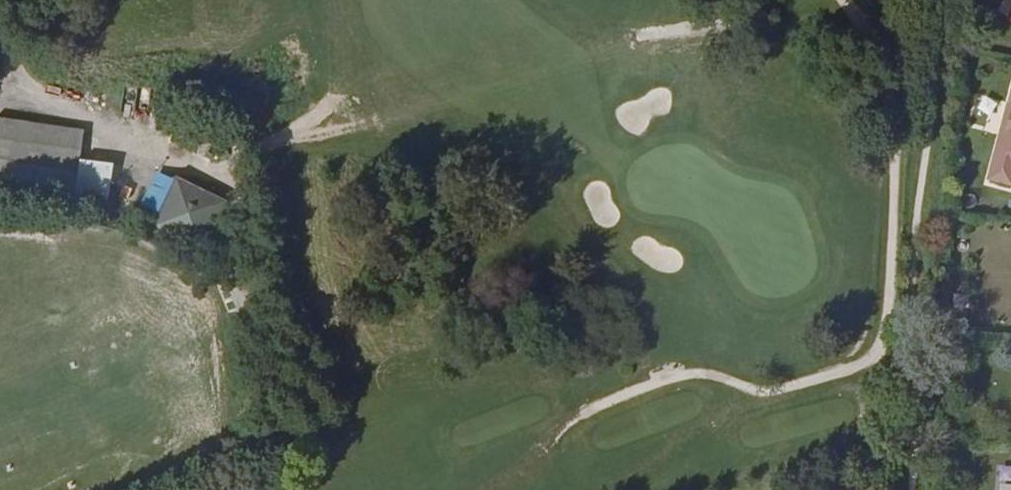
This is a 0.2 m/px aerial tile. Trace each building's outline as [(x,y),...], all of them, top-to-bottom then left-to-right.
[(1005,136),(1000,134),(990,178),(1010,183),(1010,115),(1005,136)] [(84,127),(0,117),(0,166),(78,175),(76,191),(109,194),(113,162),(81,158),(84,127)] [(224,194),(153,170),(137,220),(208,243),(224,194)]
